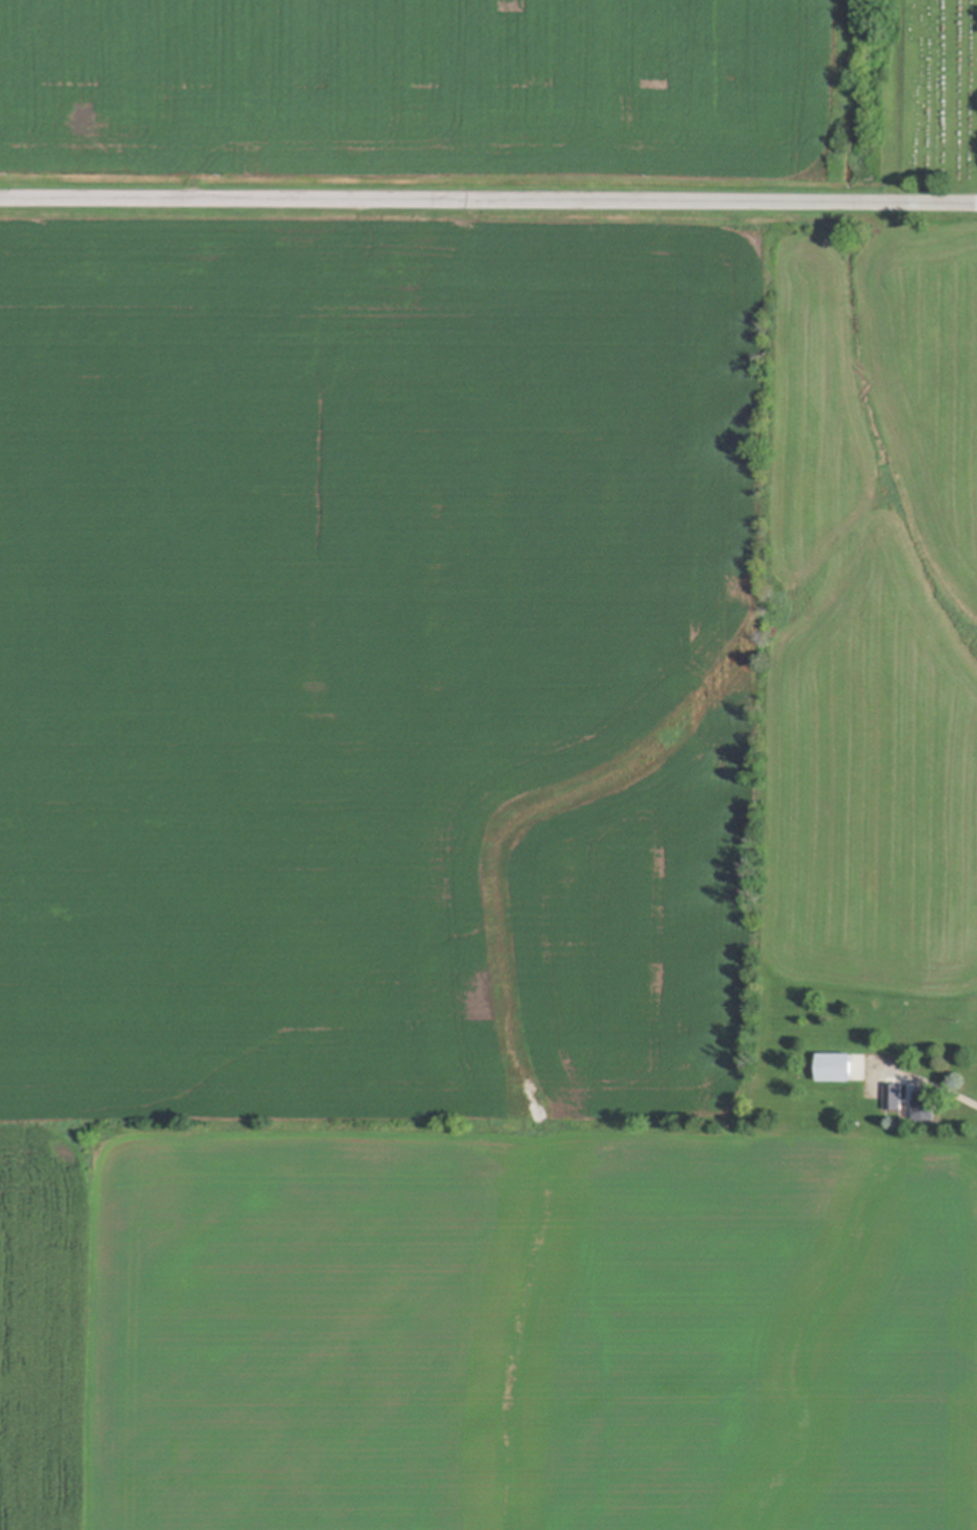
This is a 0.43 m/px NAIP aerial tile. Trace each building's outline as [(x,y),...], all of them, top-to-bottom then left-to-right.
[(822,1050),(855,1050),(854,1078),(821,1077),(822,1050)] [(889,1107),(889,1081),(906,1081),(906,1107),(889,1107)] [(939,1089),(939,1118),(918,1117),(918,1103),(916,1103),(916,1098),(918,1098),(918,1088),(939,1089)] [(854,1112),(854,1095),(866,1095),(866,1112),(854,1112)]
